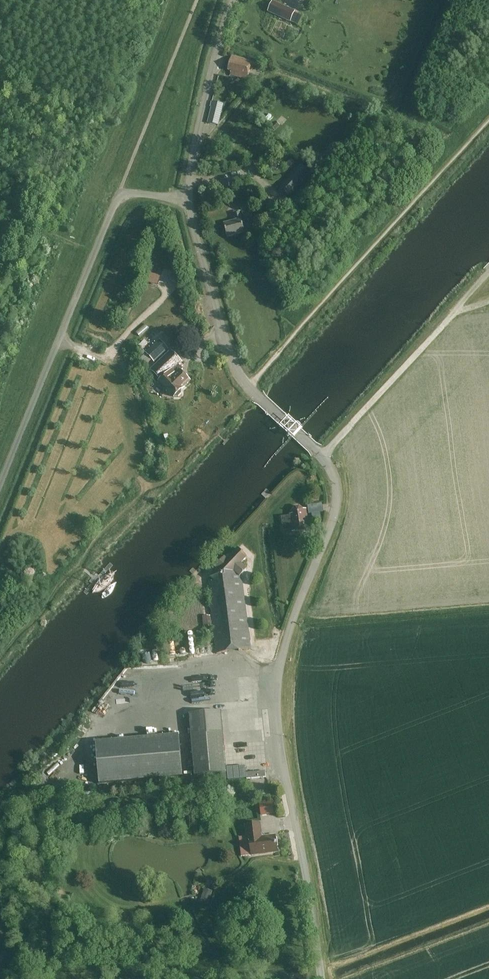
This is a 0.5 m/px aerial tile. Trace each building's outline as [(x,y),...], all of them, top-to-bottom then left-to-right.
[(268,12),(291,22),(296,11),(273,1),(268,12)] [(252,61),(235,57),(234,61),(231,60),(228,70),(232,70),(231,74),(247,78),(252,61)] [(218,125),(221,112),(215,111),(217,103),(213,102),(208,122),(218,125)] [(280,125),(276,121),(272,126),(275,129),(280,125)] [(297,168),(277,190),(286,198),(306,176),(297,168)] [(250,197),(252,206),(259,204),(257,195),(250,197)] [(240,204),(244,221),(254,219),(250,202),(240,204)] [(269,216),(266,207),(253,210),(255,220),(269,216)] [(241,219),(239,211),(234,213),(236,221),(224,224),(228,237),(245,232),(242,219),(241,219)] [(147,352),(157,362),(170,349),(160,339),(147,352)] [(148,344),(144,341),(139,346),(142,350),(148,344)] [(181,363),(171,352),(152,370),(162,381),(160,382),(174,397),(190,382),(181,372),(183,370),(179,365),(181,363)] [(307,512),(303,513),(302,509),(297,506),(293,510),(293,514),(290,514),(292,531),(308,529),(307,512)] [(322,520),(321,512),(312,513),(313,521),(322,520)] [(246,557),(237,549),(227,560),(224,558),(215,568),(217,570),(210,578),(214,582),(209,583),(210,589),(209,589),(217,653),(251,649),(242,578),(240,576),(246,569),(241,564),(246,557)] [(204,627),(213,626),(212,615),(202,616),(204,627)] [(147,651),(149,664),(162,662),(160,649),(147,651)] [(227,772),(221,711),(189,714),(195,775),(227,772)] [(97,742),(100,784),(184,776),(180,734),(97,742)] [(245,766),(227,768),(228,779),(246,778),(245,766)] [(269,770),(249,771),(250,778),(269,777),(269,770)] [(274,814),(273,801),(260,803),(261,815),(274,814)] [(126,807),(116,810),(119,821),(129,818),(126,807)] [(276,834),(262,836),(260,822),(245,824),(247,836),(249,835),(252,855),(278,851),(276,834)] [(201,900),(210,903),(213,891),(204,888),(201,900)]
